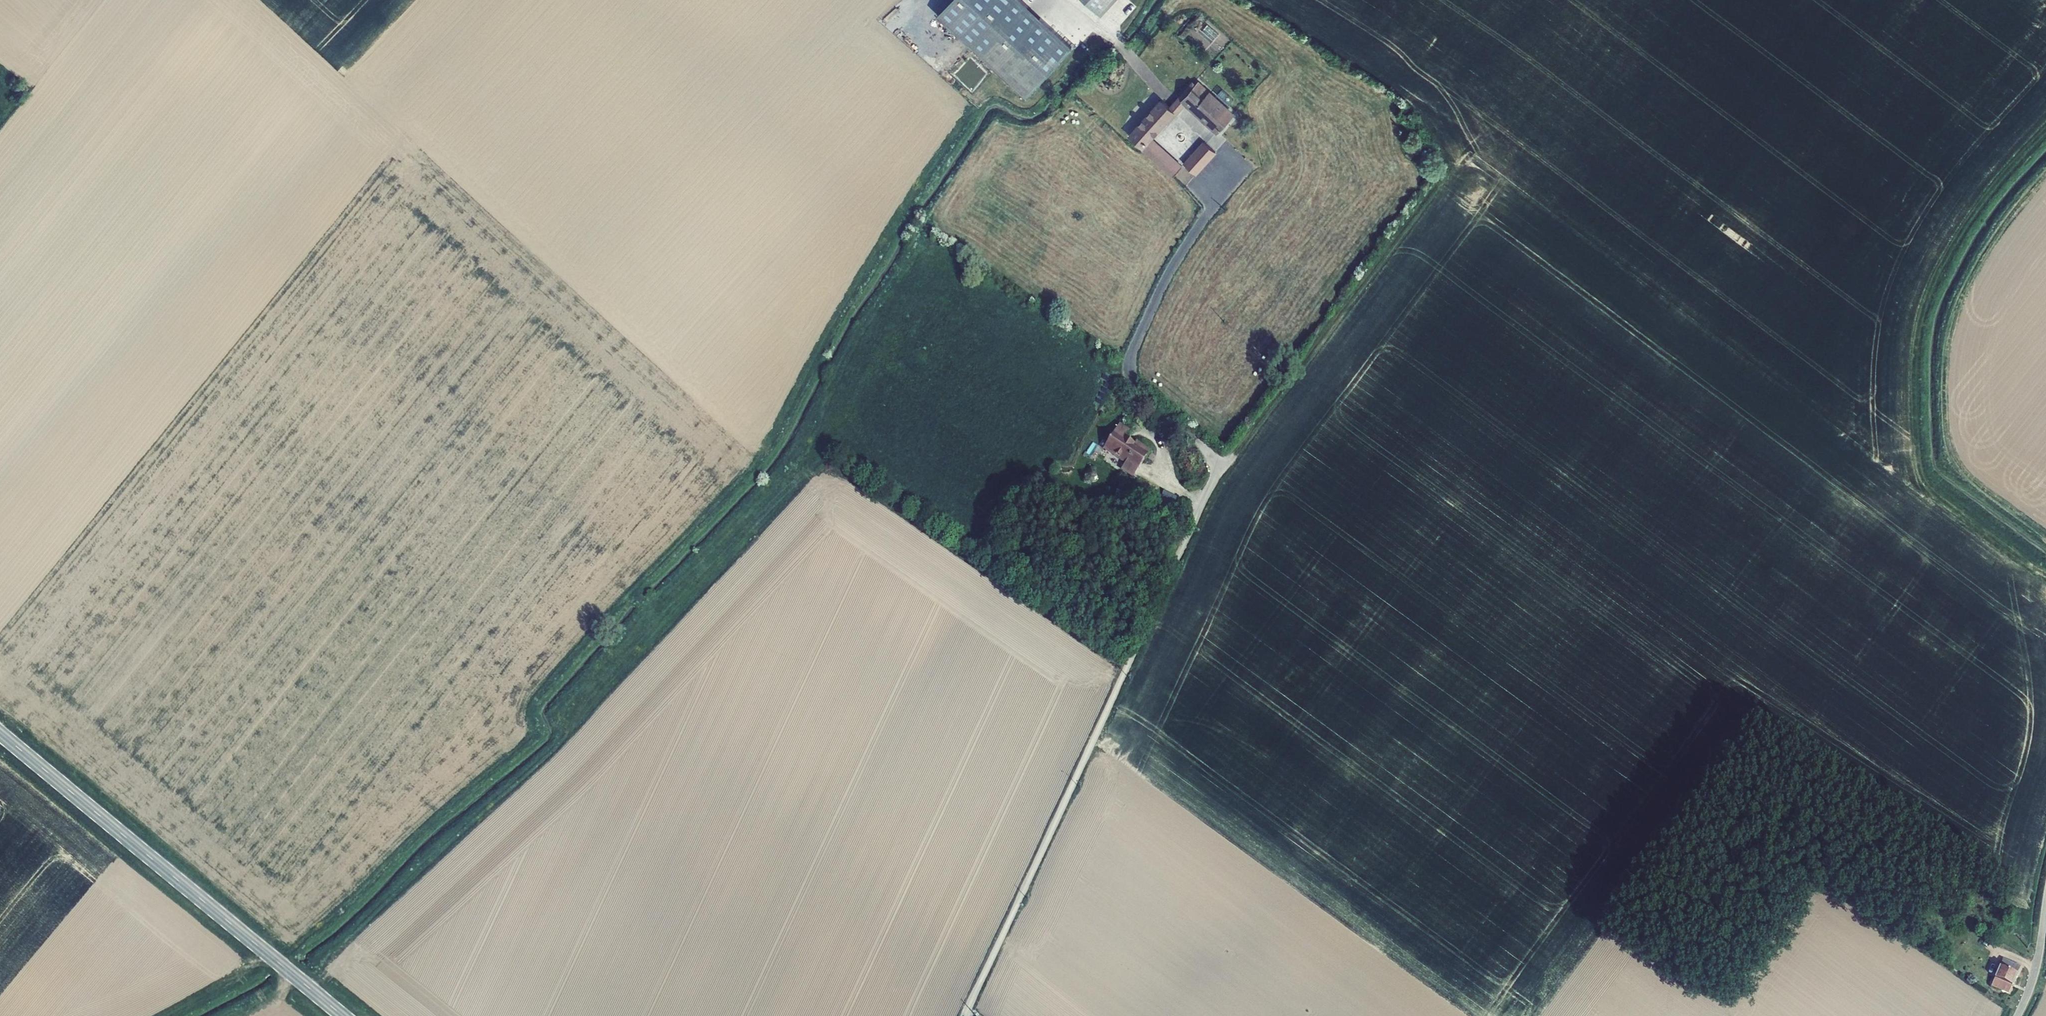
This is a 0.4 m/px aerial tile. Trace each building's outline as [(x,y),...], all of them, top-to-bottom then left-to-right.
[(1021,0),(955,0),(940,17),(1028,100),(1075,51),(1021,0)] [(1099,11),(1107,0),(1085,0),(1099,11)] [(1198,16),(1190,24),(1198,32),(1206,25),(1198,16)] [(1187,30),(1180,36),(1186,41),(1191,33),(1187,30)] [(1114,74),(1105,66),(1098,75),(1109,81),(1114,74)] [(1172,108),(1164,101),(1131,137),(1175,177),(1184,168),(1152,139),(1176,112),(1178,113),(1187,103),(1219,132),(1235,115),(1200,83),(1188,97),(1185,94),(1172,108)] [(1206,142),(1186,165),(1197,175),(1218,153),(1206,142)] [(1129,431),(1119,425),(1104,448),(1125,462),(1121,469),(1133,476),(1149,451),(1136,442),(1134,444),(1125,438),(1129,431)] [(2003,959),(1991,988),(2008,995),(2021,967),(2003,959)]
